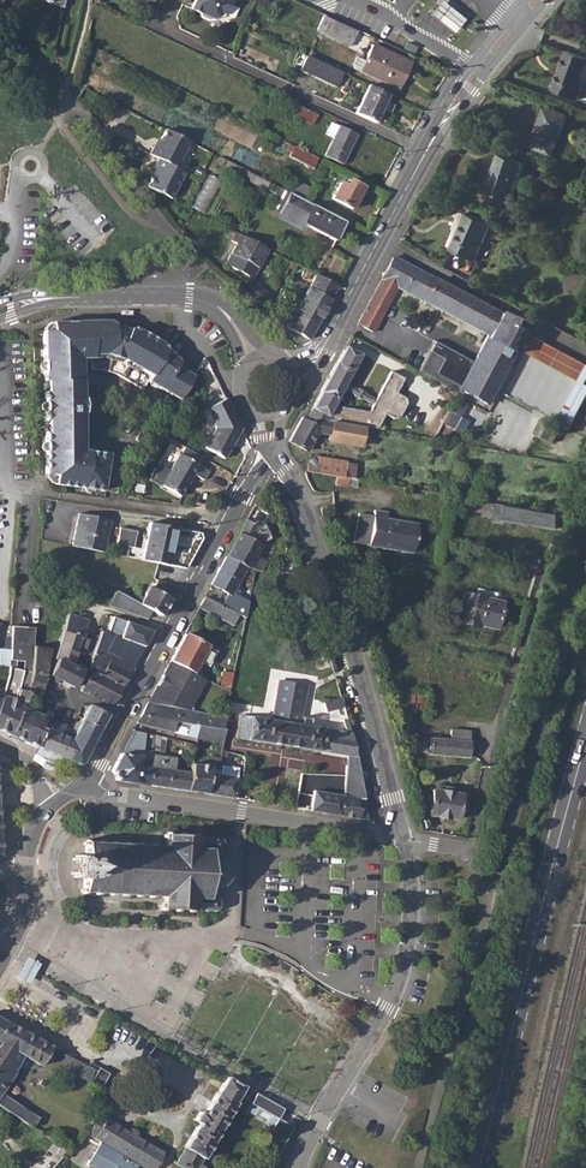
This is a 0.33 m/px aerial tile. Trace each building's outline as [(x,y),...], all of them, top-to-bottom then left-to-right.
[(191,3),(221,17),(226,16),(232,3),(231,0),(192,0),(191,3)] [(221,17),(191,3),(189,7),(199,13),(200,16),(210,21),(221,17)] [(323,16),(316,30),(326,35),(326,36),(350,46),(356,32),(323,16)] [(364,24),(360,30),(366,33),(369,27),(364,24)] [(359,70),(392,86),(398,74),(395,72),(396,68),(405,72),(409,63),(371,45),(363,61),(359,59),(355,67),(360,69),(359,70)] [(570,50),(556,88),(580,98),(585,82),(585,56),(570,50)] [(342,73),(297,52),(291,64),(301,68),(299,71),(335,87),(342,73)] [(368,85),(355,112),(375,122),(382,108),(390,112),(393,105),(385,101),(389,94),(368,85)] [(287,97),(280,111),(312,125),(318,112),(309,108),(308,111),(297,105),(298,103),(287,97)] [(533,145),(554,152),(569,113),(547,106),(533,145)] [(330,123),(324,134),(332,138),(324,155),(342,163),(356,135),(338,126),(337,127),(330,123)] [(156,145),(151,155),(159,159),(177,168),(191,142),(167,130),(158,146),(156,145)] [(318,159),(289,144),(286,150),(290,152),(288,156),(313,170),(318,159)] [(501,155),(485,198),(511,208),(527,165),(501,155)] [(157,170),(148,188),(161,194),(171,199),(185,172),(177,168),(159,159),(154,169),(157,170)] [(268,182),(247,171),(244,178),(253,182),(252,183),(264,190),(268,182)] [(209,174),(193,206),(206,212),(222,180),(209,174)] [(293,179),(286,191),(289,193),(306,202),(313,190),(293,179)] [(339,182),(330,198),(352,210),(363,189),(347,180),(344,185),(339,182)] [(289,193),(279,211),(280,211),(302,223),(335,240),(345,222),(306,202),(289,193)] [(466,212),(450,248),(476,259),(492,223),(466,212)] [(267,250),(235,233),(231,241),(235,243),(224,265),(251,280),(267,250)] [(405,292),(487,335),(516,350),(528,329),(521,325),(393,257),(357,324),(372,332),(389,301),(396,287),(405,292)] [(572,270),(565,285),(582,292),(585,282),(585,275),(572,270)] [(315,275),(308,288),(330,300),(337,286),(315,275)] [(308,288),(301,302),(323,314),(330,300),(308,288)] [(301,302),(294,314),(316,326),(323,314),(301,302)] [(294,314),(287,327),(309,339),(316,326),(294,314)] [(51,335),(41,335),(43,385),(45,385),(45,391),(46,397),(43,397),(44,425),(47,425),(47,429),(47,434),(44,435),(46,475),(55,475),(55,484),(100,490),(120,492),(124,459),(118,450),(96,447),(85,445),(82,375),(81,356),(90,356),(91,365),(94,366),(95,367),(143,390),(148,383),(180,400),(193,378),(176,368),(178,364),(177,359),(170,356),(165,353),(164,344),(134,328),(128,329),(126,334),(118,330),(111,330),(111,328),(106,325),(58,327),(52,327),(51,327),(51,335)] [(432,340),(425,353),(441,361),(433,376),(487,405),(516,350),(487,335),(473,362),(432,340)] [(527,354),(580,382),(585,370),(585,363),(537,337),(532,345),(527,354)] [(320,393),(307,417),(330,421),(361,427),(373,429),(382,414),(389,418),(396,417),(402,404),(400,397),(393,394),(401,379),(389,372),(375,398),(372,404),(367,413),(331,407),(341,389),(344,382),(359,355),(345,347),(336,363),(335,363),(319,392),(320,393)] [(441,361),(425,353),(417,369),(433,376),(441,361)] [(580,382),(559,420),(573,428),(575,424),(585,402),(585,385),(580,382)] [(458,395),(445,423),(455,428),(469,401),(458,395)] [(241,430),(224,398),(206,409),(215,428),(203,448),(223,460),(241,430)] [(546,416),(537,434),(556,444),(565,426),(546,416)] [(301,418),(287,442),(307,452),(317,433),(327,435),(328,441),(357,446),(361,427),(330,421),(307,417),(305,420),(301,418)] [(201,457),(184,447),(180,455),(179,454),(160,485),(180,497),(193,475),(203,480),(208,471),(197,464),(201,457)] [(306,462),(304,471),(304,472),(335,476),(352,479),(355,464),(339,461),(328,460),(312,457),(306,462)] [(352,479),(335,476),(334,484),(356,488),(357,480),(352,479)] [(568,516),(508,506),(498,504),(495,521),(506,523),(506,520),(565,530),(568,516)] [(412,553),(415,533),(417,525),(385,518),(386,513),(373,510),(372,516),(358,513),(352,543),(367,545),(412,553)] [(340,513),(332,511),(330,520),(338,522),(340,513)] [(78,514),(72,547),(105,553),(111,520),(78,514)] [(244,522),(226,556),(245,567),(254,571),(260,572),(264,564),(264,562),(260,561),(254,557),(262,544),(270,541),(264,525),(259,527),(258,526),(246,519),(244,522)] [(149,523),(142,561),(167,566),(182,569),(198,538),(197,533),(149,523)] [(137,532),(119,529),(116,556),(126,558),(128,548),(133,549),(137,532)] [(214,578),(210,585),(226,594),(220,606),(237,614),(244,618),(249,593),(244,590),(240,598),(232,594),(235,586),(245,567),(226,556),(214,578)] [(134,594),(130,601),(140,605),(151,612),(161,616),(173,593),(174,590),(158,582),(153,590),(148,588),(142,598),(134,594)] [(462,592),(455,622),(478,627),(479,626),(496,629),(502,602),(495,600),(496,593),(476,588),(474,595),(462,592)] [(115,592),(111,600),(138,608),(140,605),(130,601),(115,592)] [(204,597),(198,608),(231,625),(237,614),(220,606),(204,597)] [(111,600),(107,605),(108,606),(147,619),(151,612),(140,605),(138,608),(111,600)] [(56,661),(49,675),(51,675),(59,679),(75,687),(83,672),(72,666),(77,651),(85,654),(90,641),(83,638),(88,620),(70,615),(55,660),(56,661)] [(114,618),(108,634),(116,637),(144,647),(147,642),(152,632),(114,618)] [(27,629),(12,629),(11,650),(10,666),(9,668),(16,668),(17,663),(24,663),(27,629)] [(90,671),(81,690),(112,707),(129,676),(144,647),(116,637),(102,632),(87,670),(90,671)] [(183,635),(169,661),(192,673),(198,661),(207,666),(214,652),(183,635)] [(33,646),(33,664),(47,666),(49,649),(33,646)] [(10,666),(11,650),(0,649),(0,666),(10,666)] [(157,685),(147,702),(189,710),(204,680),(192,673),(169,661),(157,685)] [(33,664),(32,673),(45,676),(47,666),(33,664)] [(0,700),(0,731),(10,735),(22,708),(26,697),(29,686),(20,684),(23,672),(9,670),(9,675),(8,681),(1,696),(0,700)] [(221,671),(219,688),(228,692),(230,673),(221,671)] [(32,674),(30,682),(43,685),(45,676),(32,673),(32,674)] [(238,715),(235,738),(337,755),(330,730),(302,726),(309,687),(279,681),(272,721),(238,715)] [(29,686),(26,697),(38,702),(43,685),(30,682),(29,686)] [(415,707),(415,710),(424,710),(425,695),(416,694),(415,707)] [(343,709),(340,700),(325,703),(328,713),(343,709)] [(140,716),(136,724),(173,732),(175,721),(193,725),(195,711),(189,710),(147,702),(140,716)] [(89,705),(82,719),(101,729),(105,721),(108,715),(89,705)] [(22,708),(10,735),(17,738),(24,741),(35,713),(22,708)] [(195,711),(193,725),(197,725),(223,729),(224,717),(195,711)] [(35,713),(24,741),(32,744),(37,747),(44,729),(42,727),(45,718),(35,713)] [(44,729),(37,747),(49,751),(68,759),(76,742),(72,740),(74,735),(65,731),(62,736),(51,731),(55,722),(45,718),(42,727),(44,729)] [(76,742),(68,759),(70,760),(80,764),(82,763),(101,729),(82,719),(74,735),(72,740),(76,742)] [(195,738),(195,739),(218,742),(216,752),(214,752),(213,758),(219,759),(221,750),(224,729),(223,729),(197,725),(195,738)] [(349,733),(330,730),(337,755),(346,756),(356,758),(349,733)] [(404,738),(402,752),(467,758),(469,731),(450,730),(449,740),(407,737),(404,737),(404,738)] [(151,750),(148,785),(167,788),(187,791),(190,773),(173,770),(174,758),(162,756),(164,737),(153,735),(151,750)] [(132,745),(125,744),(121,752),(111,771),(116,781),(148,785),(151,750),(132,747),(132,745)] [(208,768),(204,793),(222,796),(233,798),(238,768),(225,765),(228,751),(221,750),(219,759),(218,769),(214,769),(208,768)] [(190,773),(187,791),(194,792),(204,793),(208,768),(208,766),(191,763),(190,773)] [(432,790),(428,816),(456,821),(461,795),(432,790)] [(310,809),(310,811),(333,815),(359,819),(360,809),(357,808),(358,798),(344,796),(313,791),(310,809)] [(72,858),(71,875),(73,875),(73,877),(77,878),(77,875),(80,875),(80,878),(82,878),(82,888),(79,888),(79,891),(82,892),(82,893),(84,893),(84,892),(95,892),(95,894),(98,895),(98,893),(108,893),(108,895),(111,895),(111,893),(121,894),(122,896),(124,896),(125,894),(135,894),(135,896),(138,896),(138,895),(148,895),(148,897),(152,897),(152,895),(160,896),(160,902),(159,903),(159,905),(157,905),(157,907),(159,907),(159,908),(161,908),(161,910),(164,910),(164,908),(173,908),(174,911),(177,911),(177,909),(187,909),(187,912),(190,912),(190,910),(202,910),(202,912),(205,912),(205,911),(211,911),(214,911),(214,910),(216,908),(217,908),(218,907),(216,906),(216,901),(218,901),(218,898),(215,899),(214,897),(214,896),(213,894),(213,887),(218,886),(219,887),(222,886),(220,884),(223,880),(226,881),(226,878),(224,877),(225,873),(227,872),(226,868),(224,869),(221,865),(223,864),(221,862),(220,862),(214,861),(215,854),(217,852),(216,852),(218,849),(220,850),(221,848),(219,847),(220,842),(221,841),(221,840),(220,839),(219,840),(218,838),(218,837),(218,836),(217,836),(216,836),(215,837),(209,837),(209,835),(206,835),(206,837),(194,836),(195,834),(192,833),(192,836),(181,835),(181,833),(178,833),(178,835),(168,834),(168,832),(165,832),(165,834),(163,834),(163,835),(161,835),(161,837),(163,837),(163,839),(164,839),(163,846),(155,845),(155,843),(151,844),(151,846),(141,845),(141,843),(138,843),(138,845),(128,844),(128,842),(125,842),(125,844),(115,844),(115,842),(111,842),(111,844),(101,843),(101,841),(98,840),(98,843),(88,842),(87,840),(85,840),(85,842),(82,842),(82,845),(84,845),(84,855),(81,855),(81,858),(78,858),(78,855),(75,855),(74,858),(72,858)] [(28,956),(24,964),(37,971),(41,964),(28,956)] [(24,964),(17,975),(30,982),(37,971),(24,964)] [(26,1032),(16,1027),(7,1022),(0,1035),(0,1071),(26,1032)] [(0,1071),(0,1105),(16,1115),(32,1126),(37,1117),(1,1093),(14,1072),(13,1071),(23,1055),(41,1064),(43,1061),(48,1063),(56,1049),(26,1032),(0,1071)] [(83,1064),(80,1078),(89,1081),(93,1070),(87,1067),(87,1066),(83,1064)] [(98,1069),(91,1079),(101,1086),(108,1077),(98,1069)] [(175,1163),(183,1167),(204,1167),(198,1164),(201,1158),(202,1159),(235,1102),(234,1101),(238,1094),(245,1098),(250,1090),(227,1076),(218,1092),(216,1091),(203,1114),(199,1111),(193,1120),(198,1123),(183,1146),(184,1147),(175,1163)] [(256,1093),(249,1104),(256,1108),(252,1115),(264,1123),(270,1115),(277,1119),(283,1108),(256,1093)] [(249,1104),(245,1112),(252,1115),(256,1108),(249,1104)] [(88,1134),(146,1167),(152,1167),(160,1154),(162,1152),(100,1115),(96,1121),(88,1134)] [(270,1115),(264,1123),(272,1128),(261,1145),(275,1154),(291,1127),(277,1119),(270,1115)] [(141,1167),(102,1143),(88,1165),(94,1167),(141,1167)] [(61,1146),(56,1151),(63,1156),(68,1150),(61,1146)]
